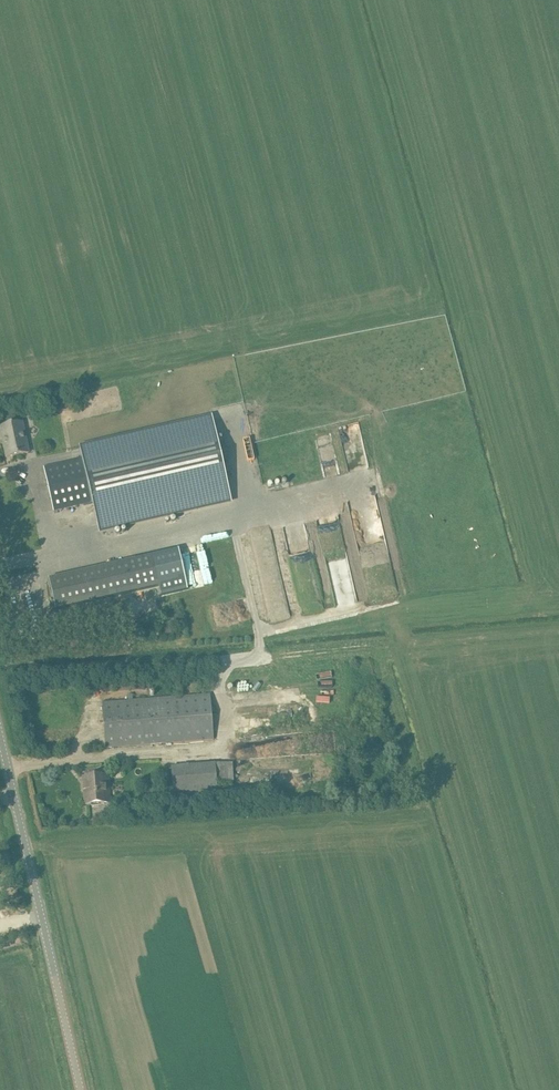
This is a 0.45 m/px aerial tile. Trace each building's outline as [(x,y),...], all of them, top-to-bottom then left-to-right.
[(73,408),(83,406),(82,399),(72,401),(72,402),(73,408)] [(82,460),(44,468),(54,512),(92,504),(98,533),(231,502),(212,419),(80,449),(82,460)] [(29,453),(22,423),(3,427),(6,445),(4,445),(6,458),(29,453)] [(177,540),(179,548),(198,543),(196,535),(177,540)] [(56,611),(161,590),(154,556),(50,577),(56,611)] [(213,739),(210,695),(102,703),(105,747),(213,739)] [(235,782),(233,762),(171,767),(174,800),(218,796),(217,784),(235,782)] [(85,805),(108,803),(106,776),(83,777),(85,805)]
